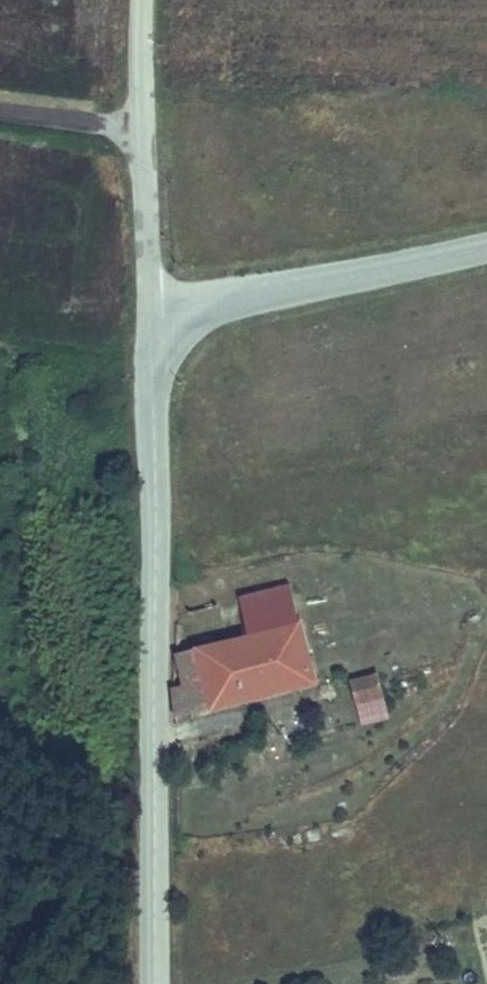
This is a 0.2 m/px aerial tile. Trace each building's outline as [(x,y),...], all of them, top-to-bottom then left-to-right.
[(200,643),(302,617),(293,579),(190,605),(200,643)] [(302,617),(200,643),(215,704),(318,677),(302,617)] [(177,713),(215,704),(200,643),(180,648),(186,672),(174,675),(177,713)] [(379,671),(352,677),(357,701),(384,695),(379,671)]
